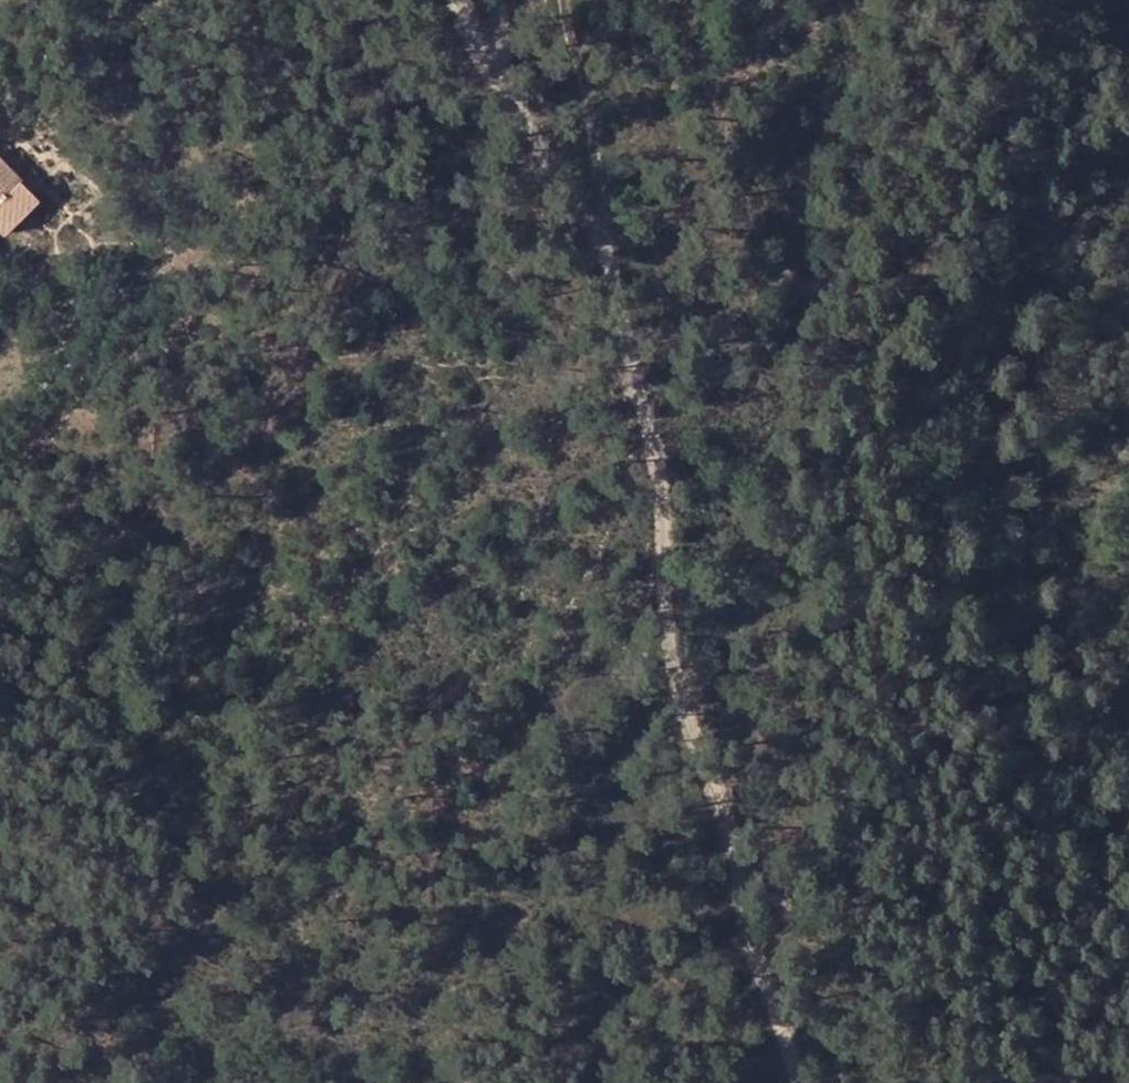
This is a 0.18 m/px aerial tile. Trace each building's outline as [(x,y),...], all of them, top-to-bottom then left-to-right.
[(699,2),(690,6),(691,16),(697,19),(704,17),(706,9),(699,2)] [(5,240),(45,202),(0,156),(0,234),(5,240)]
